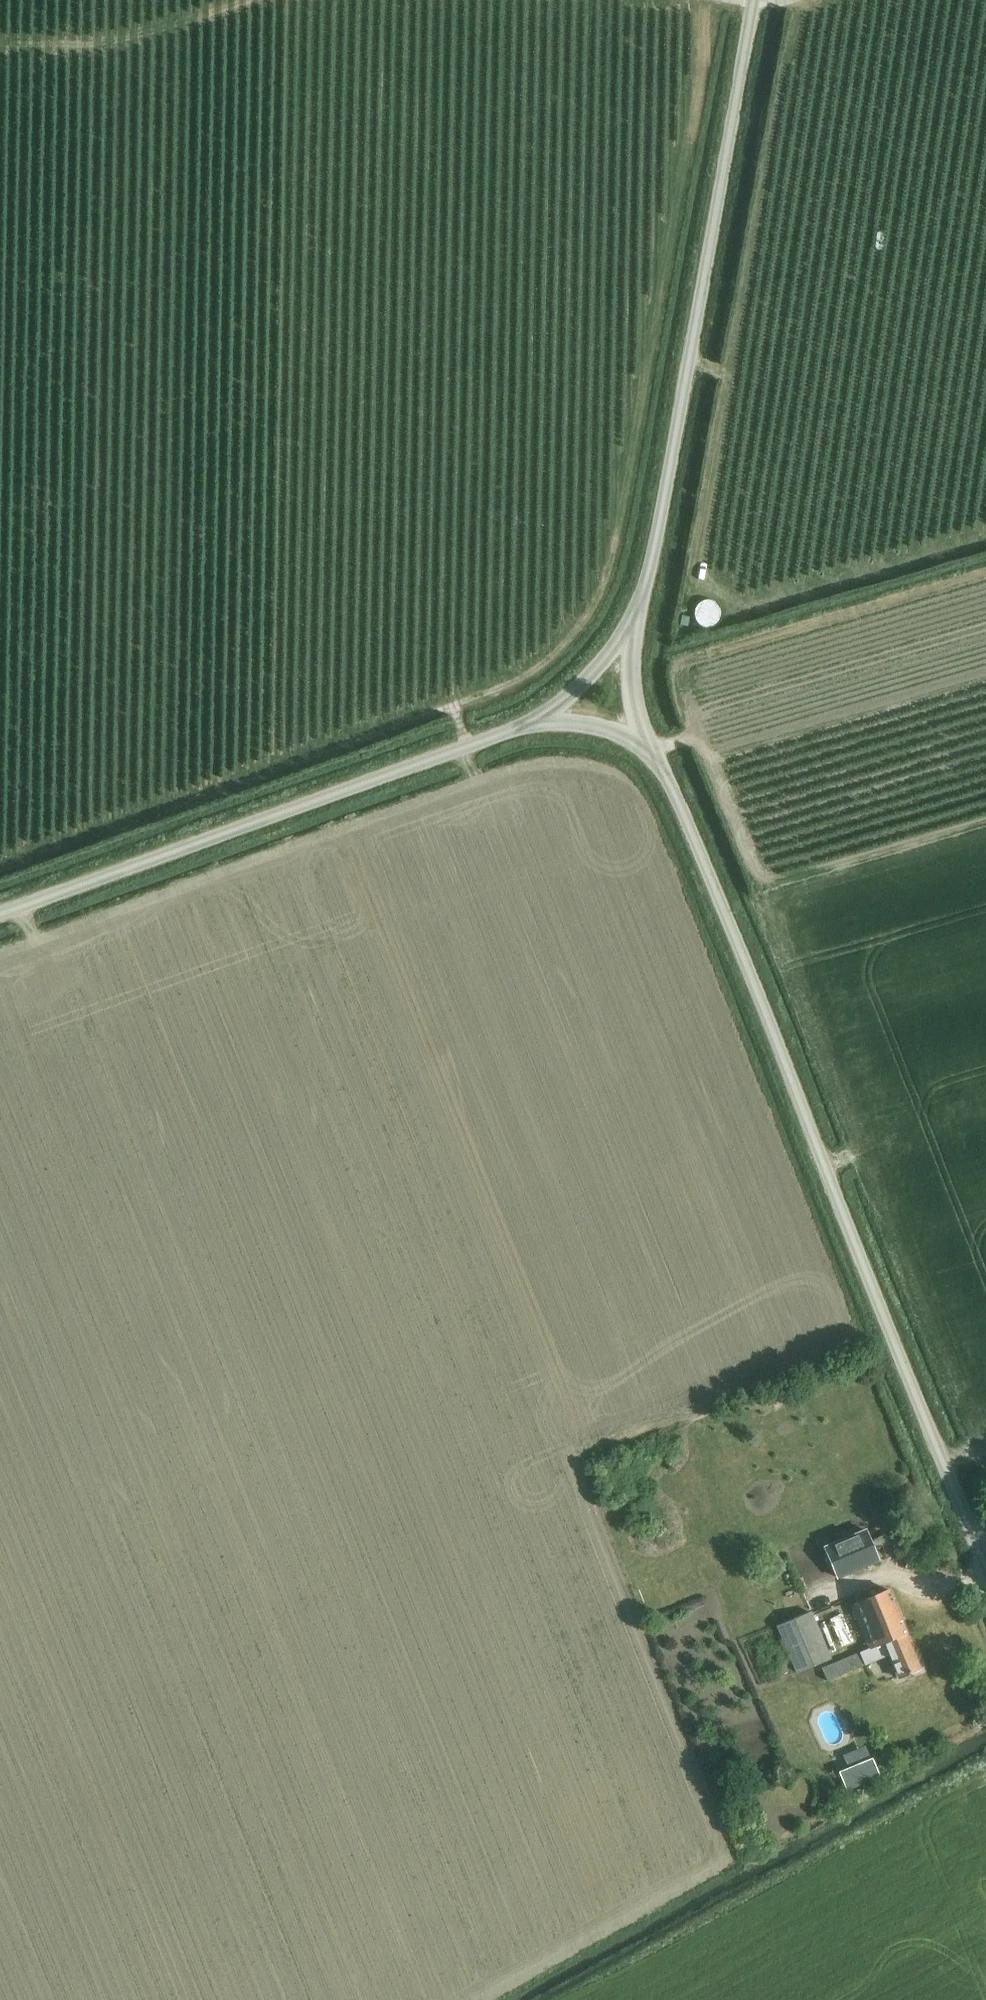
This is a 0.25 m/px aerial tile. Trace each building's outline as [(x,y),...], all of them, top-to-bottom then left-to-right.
[(696,609),(696,616),(700,623),(707,626),(715,625),(720,620),(722,614),(722,608),(718,603),(713,600),(706,600),(700,603),(696,609)] [(830,1555),(838,1575),(875,1560),(867,1539),(830,1555)] [(899,1678),(919,1669),(905,1635),(907,1634),(888,1589),(851,1605),(869,1648),(821,1668),(827,1681),(889,1655),(899,1678)] [(777,1627),(796,1672),(830,1658),(811,1612),(777,1627)]
